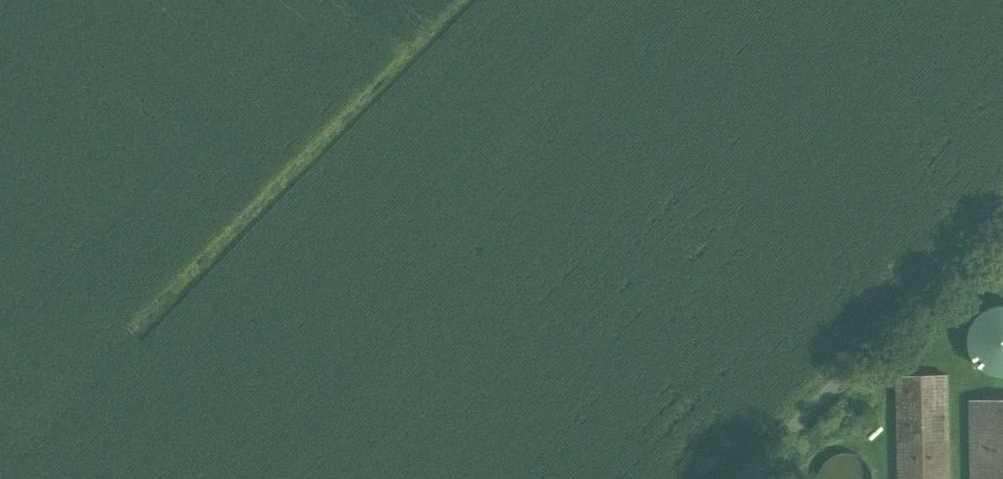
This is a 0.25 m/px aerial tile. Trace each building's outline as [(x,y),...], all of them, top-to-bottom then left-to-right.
[(977,319),(973,324),(971,329),(970,335),(969,341),(970,347),(972,353),(974,358),(978,363),(982,367),(987,371),(992,373),(998,375),(1002,375),(1002,305),(996,306),(991,308),(985,310),(981,314),(977,319)] [(896,381),(899,478),(955,478),(952,380),(896,381)] [(976,405),(978,478),(1002,478),(1002,404),(976,405)] [(849,452),(843,452),(836,454),(831,457),(826,461),(822,466),(820,472),(819,478),(873,478),(872,471),(870,465),(866,460),(861,456),(855,454),(849,452)]
